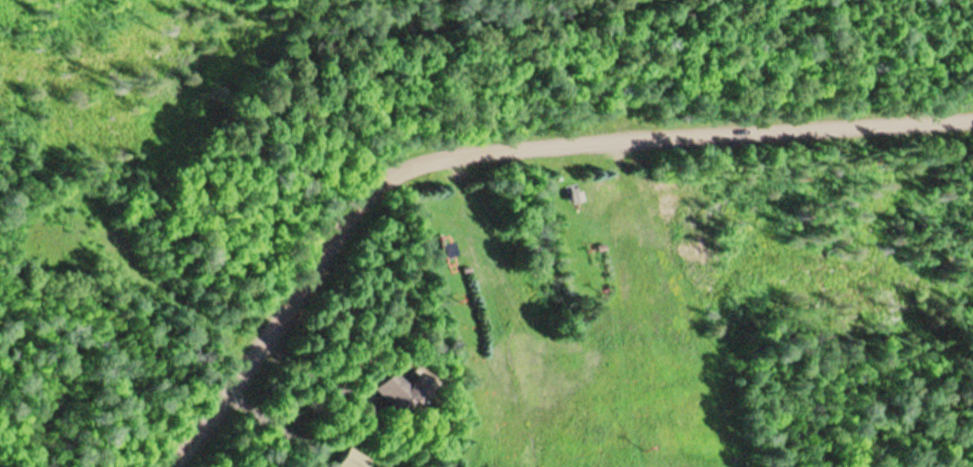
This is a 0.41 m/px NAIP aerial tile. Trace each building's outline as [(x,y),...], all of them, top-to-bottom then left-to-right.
[(374,386),(404,414),(429,387),(414,373),(402,385),(388,372),(374,386)] [(371,461),(346,446),(334,466),(335,466),(367,466),(371,461)]
